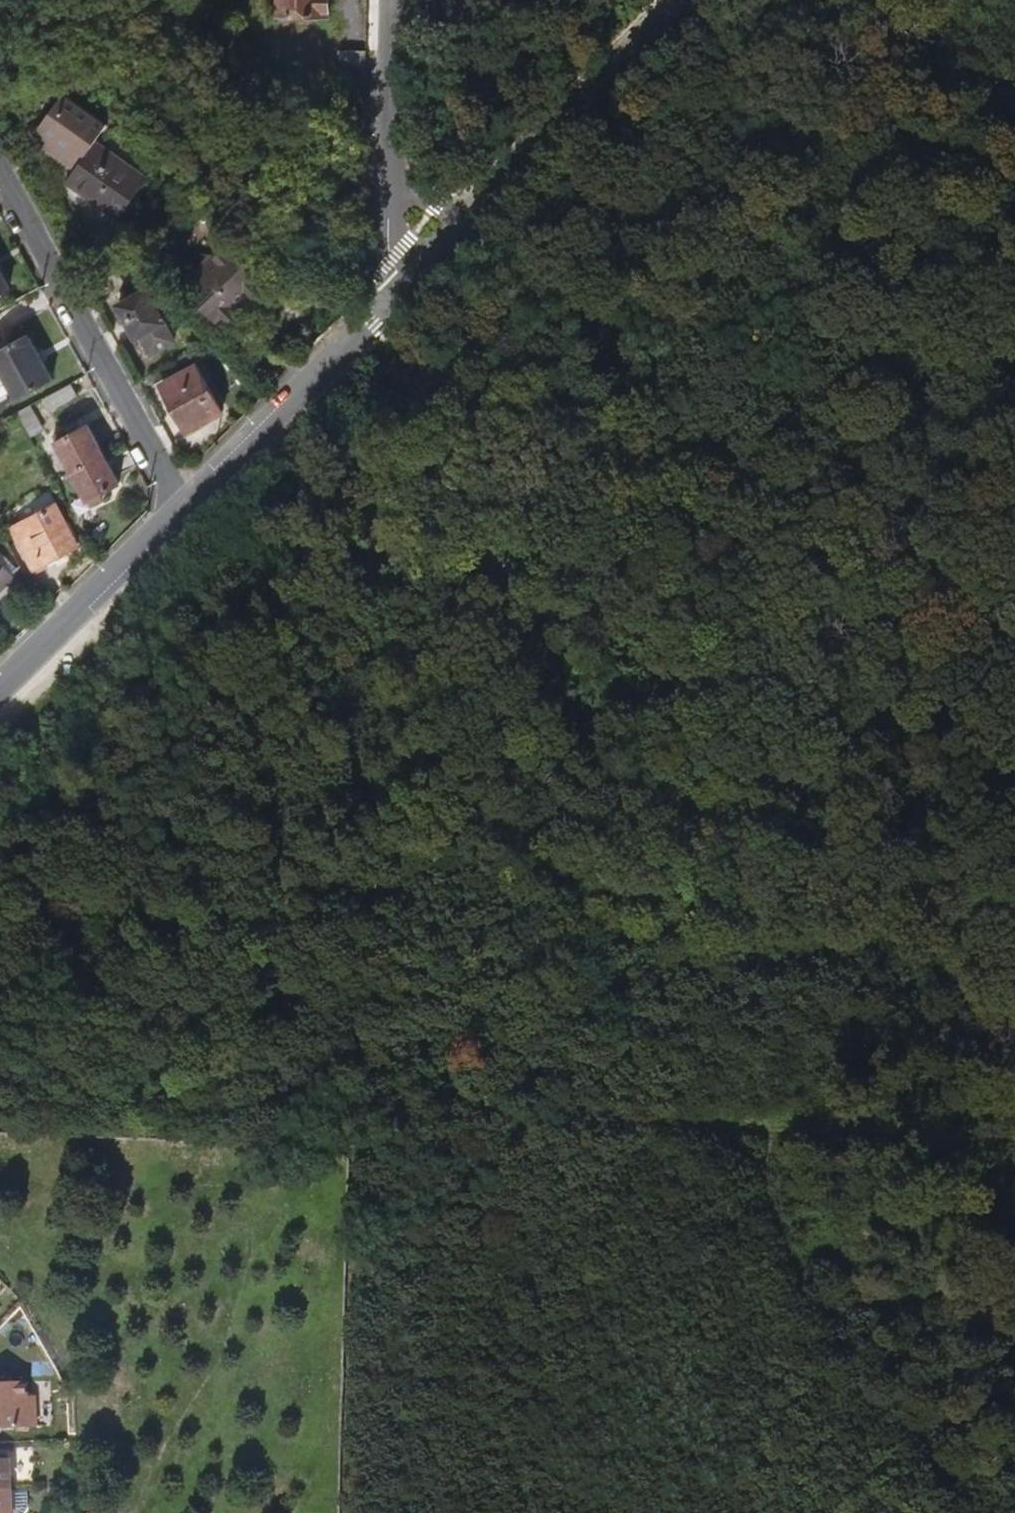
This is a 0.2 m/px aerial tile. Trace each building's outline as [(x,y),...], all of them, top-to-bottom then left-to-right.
[(270,28),(320,29),(321,0),(271,0),(270,28)] [(120,223),(150,181),(99,145),(111,128),(68,97),(42,134),(74,157),(68,165),(79,173),(70,186),(120,223)] [(74,157),(42,134),(36,142),(68,165),(74,157)] [(224,323),(265,284),(225,245),(214,256),(212,254),(182,284),(224,323)] [(0,271),(0,292),(9,288),(0,271)] [(180,298),(168,286),(158,291),(165,306),(180,298)] [(185,358),(147,291),(121,306),(139,339),(144,335),(164,370),(185,358)] [(28,334),(0,350),(0,365),(18,398),(53,379),(28,334)] [(164,370),(144,335),(139,339),(158,373),(164,370)] [(223,411),(197,365),(163,384),(188,430),(223,411)] [(78,396),(71,383),(46,397),(53,410),(78,396)] [(103,453),(87,424),(55,442),(71,470),(103,453)] [(119,482),(103,453),(71,470),(88,500),(119,482)] [(79,546),(57,505),(13,529),(35,570),(79,546)] [(8,542),(0,550),(0,564),(12,575),(21,566),(8,542)] [(12,575),(0,564),(0,587),(12,575)] [(578,681),(579,663),(561,663),(561,680),(578,681)] [(687,704),(687,669),(668,669),(668,704),(687,704)] [(652,705),(652,684),(621,684),(621,704),(652,705)] [(29,1378),(0,1380),(0,1426),(39,1424),(37,1392),(30,1393),(29,1378)] [(13,1458),(0,1459),(0,1488),(14,1487),(13,1458)] [(14,1487),(0,1488),(0,1512),(16,1512),(14,1487)]
